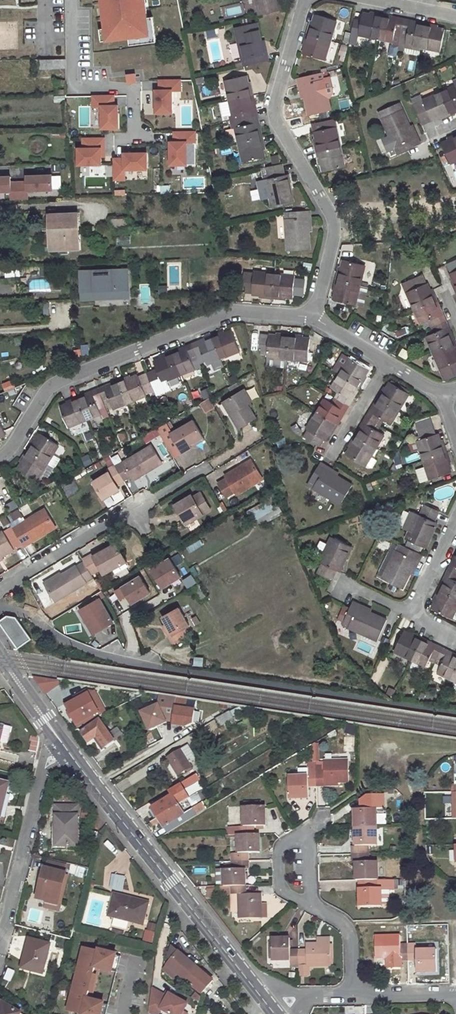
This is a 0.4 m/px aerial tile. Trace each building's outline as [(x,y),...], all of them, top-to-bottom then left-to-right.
[(111,51),(159,45),(154,0),(104,0),(111,51)] [(259,15),(282,10),(279,0),(256,0),(259,15)] [(363,14),(359,36),(378,40),(383,15),(377,14),(377,17),(370,15),(363,14)] [(309,27),(307,34),(331,41),(337,22),(316,15),(313,22),(312,28),(309,27)] [(383,15),(378,40),(393,43),(392,46),(399,47),(404,20),(398,18),(397,21),(384,18),(384,15),(383,15)] [(425,26),(411,24),(411,21),(404,20),(399,47),(405,48),(404,51),(405,53),(416,55),(417,53),(418,48),(421,48),(425,26)] [(257,24),(235,28),(243,66),(268,61),(266,53),(264,54),(261,42),(257,24)] [(437,29),(431,28),(432,25),(425,24),(425,26),(421,48),(441,52),(445,30),(437,29)] [(24,25),(25,45),(36,44),(35,25),(24,25)] [(306,47),(303,54),(325,61),(331,41),(307,34),(305,41),(308,42),(306,47)] [(65,59),(33,59),(34,63),(40,63),(40,70),(65,69),(65,59)] [(322,73),(298,79),(299,86),(301,85),(305,98),(309,116),(331,110),(322,73)] [(125,75),(126,85),(136,83),(134,74),(125,75)] [(246,76),(225,81),(229,101),(251,97),(253,96),(252,88),(249,89),(248,83),(246,76)] [(157,90),(152,90),(153,116),(172,115),(171,92),(181,92),(180,79),(156,80),(157,90)] [(441,92),(450,112),(455,109),(455,86),(441,92)] [(421,96),(412,100),(422,124),(439,117),(444,115),(445,117),(451,114),(450,112),(441,92),(423,100),(421,96)] [(92,130),(117,130),(117,95),(91,95),(90,108),(99,108),(99,116),(92,116),(92,130)] [(251,97),(229,101),(232,114),(229,115),(231,122),(258,116),(256,109),(254,110),(251,97)] [(229,101),(222,103),(225,116),(229,115),(232,114),(229,101)] [(400,104),(380,112),(398,154),(421,144),(418,137),(415,139),(410,127),(400,104)] [(258,116),(231,122),(232,129),(235,129),(238,142),(260,137),(257,124),(259,123),(258,116)] [(317,145),(315,145),(316,153),(341,148),(335,119),(312,124),(316,139),(317,145)] [(413,126),(410,127),(415,139),(418,137),(413,126)] [(232,129),(228,130),(230,143),(238,142),(235,129),(232,129)] [(172,143),(167,143),(167,167),(195,167),(195,131),(172,131),(172,143)] [(442,143),(451,164),(455,161),(455,135),(453,136),(454,138),(448,140),(442,143)] [(260,137),(238,142),(242,162),(265,157),(263,150),(261,144),(264,143),(262,136),(260,137)] [(74,148),(75,168),(105,166),(103,137),(80,138),(81,148),(74,148)] [(341,148),(316,153),(318,159),(320,159),(321,164),(323,172),(345,167),(341,148)] [(146,153),(111,155),(113,182),(125,181),(124,173),(147,172),(146,153)] [(269,179),(266,180),(272,206),(294,201),(288,175),(285,175),(282,164),(267,167),(269,179)] [(51,176),(26,177),(26,181),(27,192),(52,190),(51,176)] [(0,178),(0,193),(11,192),(10,182),(10,177),(0,178)] [(26,181),(10,182),(11,192),(11,200),(27,199),(27,192),(26,181)] [(251,201),(258,200),(257,190),(249,192),(251,201)] [(311,211),(285,212),(288,251),(311,249),(309,231),(309,218),(311,218),(311,211)] [(77,214),(50,215),(50,226),(55,226),(55,234),(56,249),(78,249),(77,214)] [(128,218),(111,219),(111,229),(129,228),(128,218)] [(338,272),(336,280),(360,286),(365,266),(343,260),(341,267),(340,273),(338,272)] [(128,269),(80,271),(81,299),(94,298),(94,290),(111,289),(111,297),(129,296),(128,269)] [(19,270),(4,271),(5,278),(19,277),(19,270)] [(265,295),(265,298),(273,298),(275,273),(254,271),(254,273),(245,272),(244,285),(246,285),(245,292),(252,293),(252,294),(259,295),(265,295)] [(275,273),(273,298),(279,299),(279,296),(286,297),(293,298),(295,275),(275,273)] [(422,276),(403,284),(415,312),(435,303),(438,302),(435,295),(432,296),(429,290),(427,284),(425,285),(422,276)] [(29,291),(49,289),(48,279),(28,280),(29,291)] [(336,280),(334,287),(337,288),(335,293),(334,300),(355,305),(360,286),(336,280)] [(94,290),(94,298),(111,297),(111,289),(94,290)] [(438,302),(435,303),(441,316),(443,314),(438,302)] [(435,303),(415,312),(421,325),(429,322),(431,327),(446,321),(443,314),(441,316),(435,303)] [(434,333),(426,337),(432,351),(452,342),(447,329),(449,328),(446,321),(431,327),(434,333)] [(394,330),(396,336),(407,333),(405,327),(394,330)] [(449,328),(447,329),(452,342),(455,341),(449,328)] [(218,334),(211,336),(212,339),(221,359),(240,352),(231,331),(225,334),(219,336),(218,334)] [(267,355),(266,358),(268,358),(267,366),(285,368),(286,360),(287,360),(290,335),(282,334),(282,336),(276,336),(260,335),(259,347),(261,347),(260,355),(267,355)] [(303,338),(297,338),(297,335),(290,335),(287,360),(289,360),(307,362),(308,361),(310,339),(303,338)] [(198,342),(192,344),(198,359),(204,357),(207,365),(212,363),(215,370),(223,366),(221,359),(212,339),(199,344),(198,342)] [(432,351),(445,380),(455,376),(455,350),(455,349),(455,348),(455,343),(455,341),(452,342),(432,351)] [(192,344),(185,347),(186,349),(174,355),(182,375),(195,369),(192,362),(198,359),(192,344)] [(398,355),(406,358),(409,351),(401,347),(398,355)] [(164,393),(160,384),(167,380),(182,375),(174,355),(173,352),(165,355),(166,357),(161,360),(154,362),(157,369),(147,373),(154,390),(157,396),(164,393)] [(364,382),(362,380),(365,375),(369,369),(343,354),(333,371),(339,375),(358,387),(360,388),(364,382)] [(289,360),(288,367),(290,369),(307,371),(309,369),(310,361),(308,361),(307,362),(289,360)] [(124,378),(117,380),(118,383),(127,403),(146,396),(145,394),(154,390),(147,373),(138,377),(137,375),(131,377),(125,380),(124,378)] [(339,375),(331,388),(339,393),(335,398),(349,406),(353,400),(351,399),(358,387),(339,375)] [(171,390),(167,380),(160,384),(164,393),(171,390)] [(381,392),(377,399),(380,400),(399,411),(409,394),(390,382),(387,388),(383,394),(381,392)] [(104,386),(98,389),(104,403),(110,401),(113,409),(127,403),(118,383),(105,388),(104,386)] [(358,387),(351,399),(353,400),(360,388),(358,387)] [(98,389),(92,391),(93,393),(79,399),(88,419),(101,414),(98,406),(104,403),(98,389)] [(256,418),(248,405),(253,402),(245,389),(225,401),(232,413),(230,414),(239,428),(256,418)] [(67,404),(60,407),(68,428),(88,419),(79,399),(78,397),(71,400),(72,402),(67,404)] [(204,412),(214,407),(209,397),(199,402),(204,412)] [(324,399),(317,411),(336,423),(343,411),(345,412),(349,406),(335,398),(332,403),(324,399)] [(377,399),(370,410),(372,412),(380,400),(377,399)] [(370,410),(366,417),(380,425),(383,420),(391,424),(399,411),(380,400),(372,412),(370,410)] [(307,430),(303,436),(319,447),(323,440),(325,441),(329,434),(332,429),(334,430),(338,424),(336,423),(317,411),(306,429),(307,430)] [(343,411),(336,423),(338,424),(345,412),(343,411)] [(366,417),(362,423),(365,424),(358,436),(377,448),(385,435),(377,431),(380,425),(366,417)] [(192,419),(170,432),(182,451),(191,445),(190,444),(202,436),(192,419)] [(362,423),(355,435),(358,436),(365,424),(362,423)] [(440,441),(438,434),(436,434),(433,426),(419,430),(422,439),(417,441),(424,461),(447,453),(444,446),(442,447),(440,441)] [(31,444),(27,450),(48,463),(58,445),(40,433),(36,440),(33,445),(31,444)] [(351,448),(346,455),(365,467),(377,448),(358,436),(355,435),(352,441),(354,442),(351,448)] [(58,445),(48,463),(55,467),(56,468),(66,451),(58,445)] [(152,446),(123,463),(133,481),(162,464),(152,446)] [(22,463),(18,468),(37,480),(41,474),(48,463),(27,450),(23,456),(25,457),(22,463)] [(448,465),(446,460),(449,459),(447,453),(424,461),(426,466),(430,480),(451,472),(448,465)] [(251,460),(238,468),(240,470),(252,463),(251,460)] [(48,463),(41,474),(48,478),(55,467),(48,463)] [(238,468),(224,476),(226,479),(218,484),(226,497),(234,492),(236,494),(262,478),(252,463),(240,470),(238,468)] [(338,476),(326,468),(327,466),(321,463),(308,484),(341,504),(353,485),(338,476)] [(109,473),(94,482),(103,499),(119,490),(117,485),(125,481),(115,466),(108,471),(109,473)] [(327,466),(326,468),(338,476),(339,473),(327,466)] [(426,466),(416,470),(420,483),(430,480),(426,466)] [(191,495),(184,500),(175,505),(184,521),(194,516),(196,519),(211,509),(203,495),(194,500),(193,498),(191,495)] [(273,498),(251,509),(256,518),(278,506),(273,498)] [(422,546),(426,548),(437,523),(435,522),(439,512),(424,505),(420,515),(412,512),(404,529),(410,531),(406,539),(409,540),(415,543),(413,548),(420,551),(422,546)] [(278,506),(256,518),(260,525),(281,513),(278,506)] [(45,509),(13,528),(24,547),(56,528),(45,509)] [(251,509),(246,512),(250,521),(256,518),(251,509)] [(194,516),(184,521),(186,525),(196,519),(194,516)] [(0,533),(0,558),(2,557),(14,549),(3,531),(0,533)] [(315,559),(320,562),(322,563),(317,574),(331,581),(336,570),(340,572),(352,547),(332,537),(328,545),(321,541),(314,556),(316,558),(315,559)] [(200,539),(185,547),(189,553),(203,545),(200,539)] [(116,543),(94,556),(100,567),(104,574),(126,562),(116,543)] [(377,576),(383,579),(403,589),(417,561),(419,562),(422,556),(400,545),(397,551),(391,548),(377,576)] [(100,567),(94,556),(84,561),(85,563),(91,572),(100,567)] [(170,558),(152,569),(163,587),(181,576),(170,558)] [(454,565),(452,564),(445,576),(448,578),(442,590),(439,589),(436,596),(438,597),(435,603),(432,609),(452,619),(455,611),(455,561),(454,565)] [(56,602),(88,583),(87,582),(94,578),(91,572),(85,563),(78,567),(77,565),(46,585),(56,602)] [(186,588),(196,583),(191,574),(181,579),(186,588)] [(123,587),(133,603),(151,592),(141,576),(123,587)] [(445,576),(439,589),(442,590),(448,578),(445,576)] [(36,584),(30,588),(36,598),(43,594),(36,584)] [(199,584),(191,588),(199,602),(206,598),(199,584)] [(120,600),(126,609),(131,605),(125,597),(120,600)] [(100,599),(91,604),(96,612),(105,607),(100,599)] [(370,613),(358,607),(359,605),(352,602),(350,608),(343,622),(342,624),(378,640),(387,620),(370,613)] [(91,604),(80,610),(94,634),(114,623),(105,607),(96,612),(91,604)] [(359,605),(358,607),(370,613),(371,611),(359,605)] [(344,606),(338,619),(343,622),(350,608),(344,606)] [(179,608),(162,618),(167,626),(163,628),(172,643),(187,635),(184,628),(189,625),(179,608)] [(0,619),(0,623),(16,647),(30,639),(15,616),(7,615),(0,619)] [(455,682),(455,657),(448,653),(449,651),(436,645),(435,647),(423,641),(424,639),(417,635),(416,637),(411,634),(404,631),(394,651),(426,667),(429,660),(436,663),(441,665),(438,673),(455,682)] [(424,639),(423,641),(435,647),(436,645),(424,639)] [(43,678),(32,677),(43,693),(49,690),(43,678)] [(58,680),(43,678),(49,690),(58,684),(58,680)] [(88,723),(90,722),(87,717),(98,712),(92,703),(88,705),(82,694),(81,692),(69,699),(71,703),(61,708),(72,727),(76,725),(78,728),(88,723)] [(82,694),(88,705),(92,703),(85,692),(82,694)] [(176,721),(179,696),(162,694),(161,704),(143,711),(150,729),(168,722),(167,720),(176,721)] [(196,723),(198,709),(188,708),(189,698),(179,696),(176,721),(175,724),(189,725),(196,723)] [(100,716),(98,712),(87,717),(90,722),(100,716)] [(229,712),(217,719),(222,727),(234,719),(229,712)] [(95,720),(80,730),(89,743),(95,739),(98,737),(105,748),(114,742),(98,717),(95,720)] [(227,739),(241,733),(238,726),(224,732),(227,739)] [(117,727),(110,731),(115,738),(122,734),(117,727)] [(98,737),(95,739),(103,750),(105,748),(98,737)] [(188,747),(168,759),(179,776),(192,768),(189,763),(196,759),(188,747)] [(121,757),(117,763),(124,768),(128,762),(121,757)] [(349,761),(325,761),(325,764),(316,764),(317,786),(325,786),(325,783),(338,783),(349,783),(349,761)] [(316,764),(308,764),(309,777),(289,777),(289,798),(309,798),(309,787),(317,786),(316,764)] [(197,775),(182,784),(185,788),(199,779),(197,775)] [(4,794),(7,795),(10,783),(0,781),(0,810),(4,794)] [(193,791),(185,796),(188,800),(189,799),(196,795),(193,791)] [(196,795),(189,799),(193,806),(202,800),(198,794),(196,795)] [(173,796),(153,808),(159,818),(188,800),(185,796),(176,801),(173,796)] [(185,815),(183,811),(193,806),(189,799),(188,800),(159,818),(151,822),(153,826),(161,821),(165,828),(175,821),(185,815)] [(377,828),(376,809),(382,809),(382,801),(367,801),(367,809),(355,810),(355,828),(377,828)] [(203,803),(194,809),(197,815),(207,809),(203,803)] [(229,824),(240,824),(239,806),(228,807),(229,824)] [(247,835),(247,827),(265,827),(265,807),(244,807),(244,827),(231,827),(231,835),(238,835),(247,835)] [(78,815),(57,816),(56,846),(78,846),(78,815)] [(175,821),(165,828),(168,833),(179,826),(175,821)] [(377,828),(355,828),(356,846),(353,847),(353,854),(368,854),(368,846),(377,846),(377,828)] [(91,832),(89,840),(96,842),(99,834),(91,832)] [(247,835),(238,835),(238,853),(233,853),(233,862),(248,861),(248,853),(260,854),(259,834),(247,835)] [(368,854),(353,854),(353,863),(356,863),(357,881),(360,881),(378,881),(378,862),(368,862),(368,854)] [(248,861),(233,862),(233,869),(224,869),(225,887),(245,886),(245,870),(248,869),(248,861)] [(45,869),(38,899),(46,901),(47,899),(59,902),(66,874),(45,869)] [(122,891),(125,876),(111,873),(108,888),(122,891)] [(378,881),(378,888),(360,888),(360,907),(382,907),(382,906),(390,905),(389,888),(393,888),(393,880),(378,881)] [(206,898),(214,897),(214,886),(206,886),(206,898)] [(225,887),(219,887),(219,894),(239,894),(240,919),(261,919),(261,894),(245,894),(245,886),(225,887)] [(114,898),(109,916),(143,925),(148,903),(122,896),(121,900),(114,898)] [(114,930),(112,938),(123,941),(125,933),(114,930)] [(149,931),(146,941),(154,943),(156,933),(149,931)] [(400,936),(376,937),(376,958),(392,957),(401,957),(401,960),(409,960),(409,945),(401,946),(400,936)] [(30,939),(22,968),(43,973),(51,944),(30,939)] [(290,939),(272,939),(272,943),(273,959),(273,961),(291,960),(291,967),(299,967),(299,951),(290,952),(290,939)] [(306,951),(299,951),(299,967),(300,967),(300,976),(309,976),(309,966),(331,966),(331,944),(318,944),(306,945),(306,951)] [(417,945),(409,945),(409,960),(417,960),(417,972),(437,972),(436,951),(417,951),(417,945)] [(86,949),(83,961),(81,960),(78,972),(80,973),(76,988),(75,987),(72,999),(73,1000),(70,1012),(78,1013),(101,1013),(104,1004),(91,1000),(88,1000),(90,992),(93,993),(97,976),(94,976),(96,968),(99,968),(112,972),(116,955),(117,952),(101,947),(99,952),(86,949)] [(193,963),(172,948),(169,958),(172,960),(165,970),(175,978),(179,974),(185,980),(196,967),(193,963)] [(116,955),(112,972),(117,973),(121,957),(116,955)] [(392,957),(376,958),(377,966),(392,966),(392,957)] [(196,967),(185,980),(202,994),(213,982),(196,967)] [(151,989),(147,1013),(159,1013),(162,1009),(172,1013),(182,1013),(184,1010),(188,1002),(169,993),(167,997),(165,995),(151,989)] [(20,1013),(21,1012),(3,1002),(0,1006),(0,1013),(21,1013),(20,1013)]
